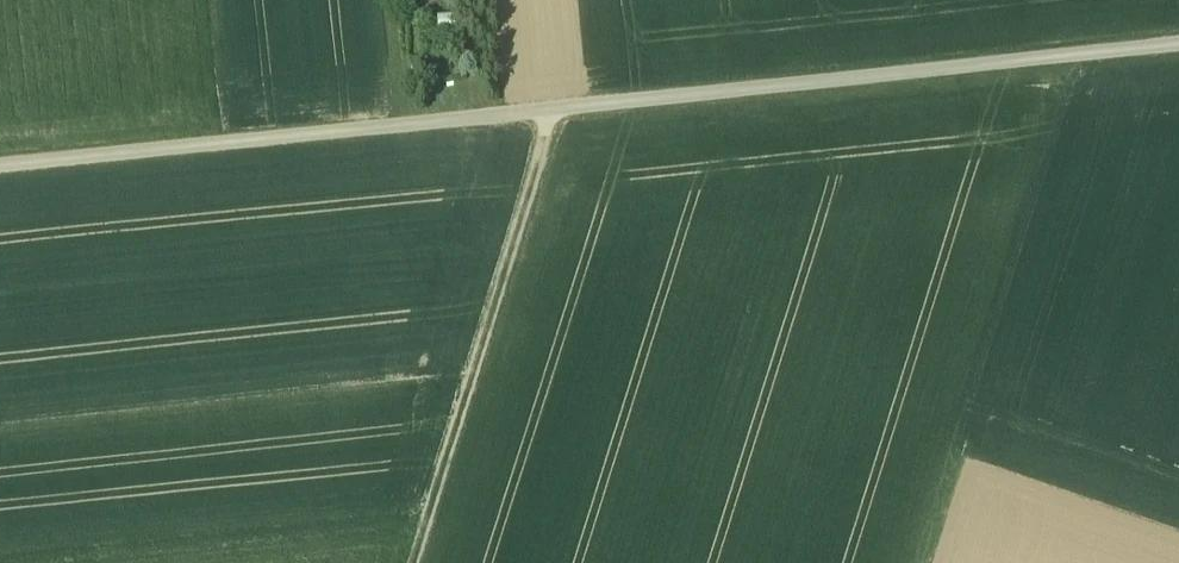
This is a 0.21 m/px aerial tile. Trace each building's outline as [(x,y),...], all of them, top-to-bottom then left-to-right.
[(454,16),(437,16),(437,26),(454,25),(454,16)]
